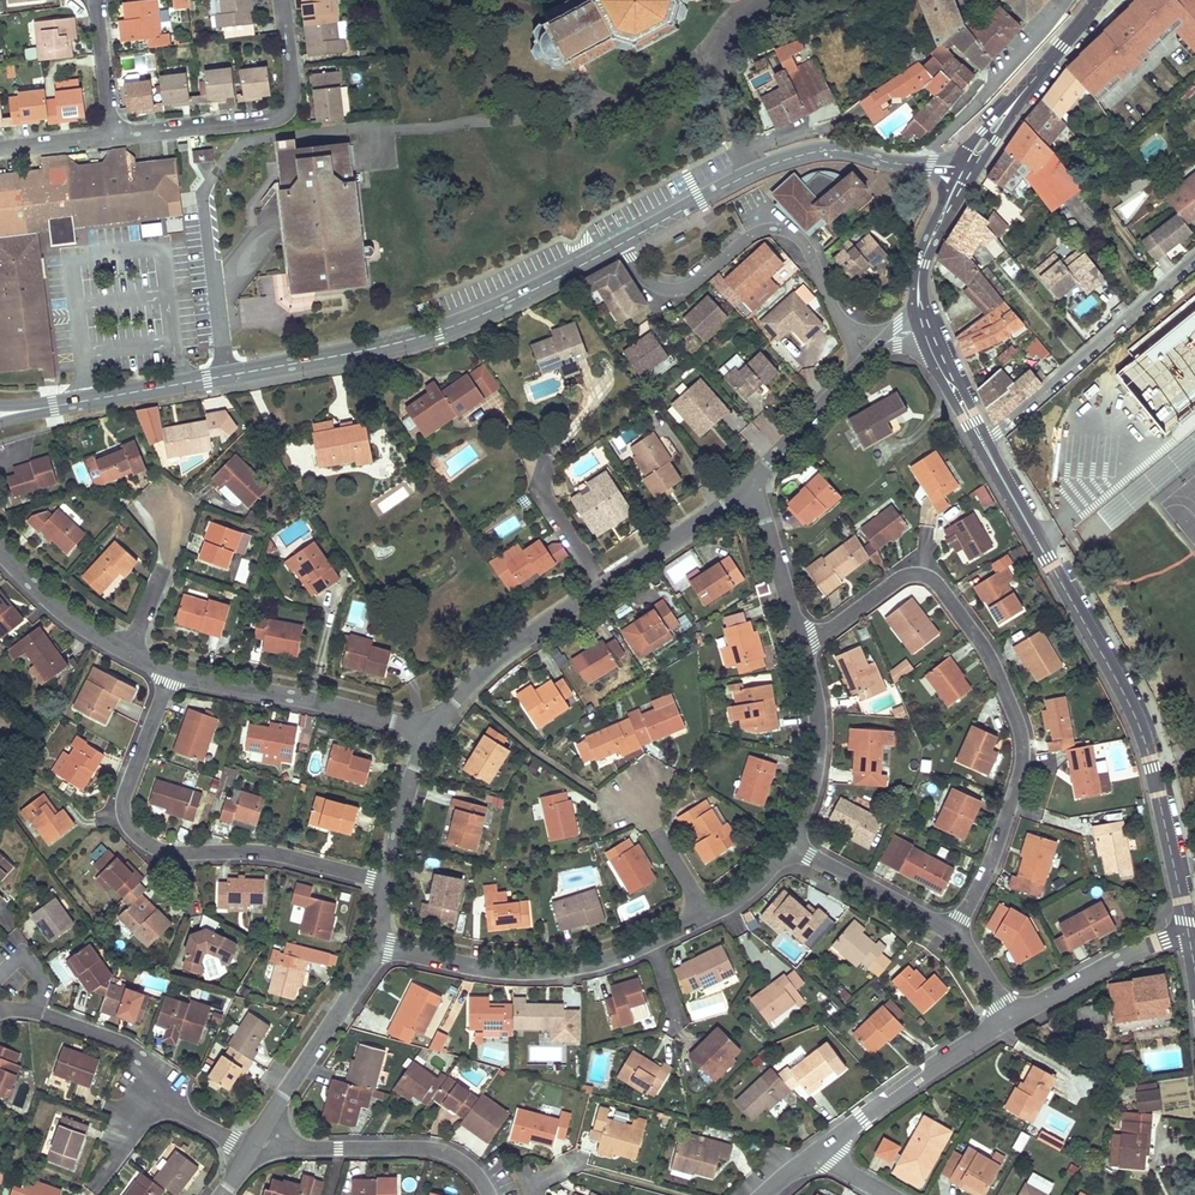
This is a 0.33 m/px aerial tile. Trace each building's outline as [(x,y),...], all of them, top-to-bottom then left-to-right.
[(157,0),(146,0),(124,2),(127,23),(121,24),(121,30),(123,42),(151,39),(152,48),(156,48),(169,46),(168,33),(161,34),(157,0)] [(175,9),(190,8),(189,0),(174,0),(175,9)] [(218,28),(255,24),(252,8),(251,0),(220,0),(222,14),(216,14),(218,28)] [(297,8),(304,8),(306,25),(338,21),(336,0),(296,0),(297,8)] [(544,13),(546,17),(548,22),(545,23),(545,24),(542,25),(541,23),(534,31),(536,33),(535,35),(536,39),(534,41),(536,44),(534,47),(534,49),(532,50),(536,60),(539,59),(541,59),(544,59),(546,62),(549,62),(550,64),(551,65),(553,67),(553,69),(564,67),(564,65),(566,63),(567,63),(570,61),(574,70),(578,68),(585,64),(618,47),(628,50),(635,46),(638,51),(679,28),(676,23),(684,18),(689,9),(685,2),(689,0),(567,0),(544,13)] [(936,48),(940,44),(963,23),(954,0),(918,0),(936,48)] [(1027,21),(1040,7),(1046,0),(1002,0),(1010,8),(1012,6),(1027,21)] [(1068,68),(1091,94),(1097,102),(1175,29),(1194,51),(1194,0),(1137,0),(1068,68)] [(998,6),(986,20),(1007,41),(1014,34),(1021,27),(998,6)] [(69,18),(35,22),(38,48),(39,58),(39,61),(51,59),(72,57),(70,40),(77,39),(74,18),(69,18)] [(972,34),(991,58),(999,49),(1007,41),(986,20),(980,26),(972,18),(963,23),(972,34)] [(306,25),(309,53),(345,49),(344,39),(348,38),(346,20),(338,21),(306,25)] [(963,23),(940,44),(948,50),(955,44),(980,69),(986,63),(991,58),(972,34),(963,23)] [(787,71),(806,112),(821,105),(835,99),(823,75),(810,82),(806,72),(818,66),(815,58),(797,67),(791,55),(805,50),(801,40),(775,50),(777,54),(784,69),(786,69),(787,71)] [(932,57),(923,66),(934,77),(941,69),(939,68),(953,55),(948,50),(940,44),(936,48),(929,54),(932,57)] [(39,58),(38,48),(27,49),(28,59),(39,58)] [(941,69),(962,90),(968,82),(974,76),(962,63),(953,55),(939,68),(941,69)] [(766,65),(763,58),(754,62),(756,69),(757,69),(766,65)] [(923,66),(919,62),(867,96),(861,100),(862,102),(874,121),(886,112),(885,110),(891,106),(887,99),(890,97),(892,96),(903,95),(904,96),(915,89),(916,90),(920,88),(923,86),(925,84),(934,77),(923,66)] [(23,80),(41,75),(38,64),(20,69),(23,80)] [(818,66),(806,72),(810,82),(823,75),(818,66)] [(16,67),(6,68),(8,78),(17,77),(16,67)] [(234,94),(231,68),(204,71),(205,82),(200,83),(201,96),(202,101),(208,100),(208,103),(213,102),(218,101),(218,98),(226,97),(235,96),(234,94)] [(268,68),(241,70),(243,93),(244,101),(254,100),(254,97),(263,96),(267,95),(271,95),(268,68)] [(1091,94),(1068,68),(1055,84),(1043,101),(1066,124),(1091,94)] [(935,94),(950,106),(955,98),(962,90),(941,69),(934,77),(925,84),(935,94)] [(343,119),(339,71),(312,74),(312,82),(313,90),(316,89),(318,122),(343,119)] [(806,112),(787,71),(777,76),(783,89),(767,97),(762,99),(775,127),(806,112)] [(187,75),(159,78),(162,104),(173,103),(181,103),(182,106),(185,106),(190,105),(190,98),(187,75)] [(79,81),(59,84),(59,92),(81,89),(79,81)] [(155,111),(151,81),(124,84),(128,111),(138,110),(145,109),(146,112),(155,111)] [(1184,102),(1194,91),(1194,87),(1191,83),(1178,96),(1184,102)] [(59,92),(55,92),(56,100),(59,123),(64,123),(70,122),(69,118),(78,117),(87,116),(83,89),(81,89),(59,92)] [(48,118),(46,101),(45,91),(18,95),(19,99),(10,100),(12,119),(13,126),(31,124),(31,121),(40,119),(48,118)] [(235,96),(235,102),(244,101),(243,93),(234,94),(235,96)] [(940,117),(950,106),(935,94),(924,108),(908,124),(909,126),(902,134),(908,140),(911,138),(916,143),(926,133),(935,122),(940,117)] [(59,123),(56,100),(46,101),(48,118),(49,124),(59,123)] [(1066,124),(1043,101),(1035,110),(1025,122),(1047,146),(1066,124)] [(1111,124),(1097,102),(1093,105),(1098,115),(1100,114),(1107,127),(1111,124)] [(12,119),(3,120),(4,127),(13,126),(12,119)] [(1047,146),(1025,122),(1016,135),(1005,150),(1028,167),(1023,173),(1026,176),(1032,185),(1052,211),(1082,190),(1054,153),(1047,146)] [(346,143),(339,144),(280,152),(281,165),(285,165),(286,172),(282,172),(284,185),(281,185),(281,188),(284,188),(287,211),(285,212),(285,214),(287,214),(290,238),(288,238),(289,241),(291,241),(294,264),(291,264),(292,267),(294,267),(314,285),(315,291),(348,286),(347,281),(365,279),(363,261),(365,260),(365,258),(369,258),(372,257),(375,256),(376,253),(376,250),(373,249),(371,247),(370,244),(362,245),(360,236),(363,235),(362,232),(360,233),(356,210),(359,210),(359,207),(356,207),(353,184),(356,184),(356,181),(353,181),(349,153),(348,146),(348,143),(346,143)] [(97,164),(79,166),(80,170),(129,165),(127,154),(122,149),(104,151),(97,164)] [(213,162),(212,149),(194,152),(195,164),(205,163),(205,160),(210,160),(210,162),(213,162)] [(1028,167),(1005,150),(995,165),(987,177),(1014,196),(1017,192),(1014,189),(1023,178),(1024,179),(1026,176),(1023,173),(1028,167)] [(66,155),(42,158),(43,170),(79,166),(66,155)] [(177,159),(164,161),(169,209),(85,219),(84,214),(0,225),(0,235),(31,232),(45,354),(29,356),(56,377),(39,234),(50,231),(74,228),(183,215),(177,159)] [(0,175),(0,225),(84,214),(85,219),(169,209),(164,161),(129,165),(80,170),(79,166),(43,170),(0,175)] [(866,190),(852,172),(842,180),(837,174),(833,177),(816,175),(804,185),(795,175),(775,193),(779,197),(782,200),(779,203),(803,231),(806,234),(819,223),(821,226),(866,190)] [(1154,181),(1148,173),(1138,179),(1145,188),(1154,181)] [(1166,196),(1178,213),(1186,223),(1194,216),(1194,174),(1166,196)] [(1014,196),(1020,200),(1032,185),(1026,176),(1024,179),(1023,178),(1014,189),(1017,192),(1014,196)] [(1123,202),(1145,188),(1138,179),(1117,193),(1123,202)] [(900,198),(891,205),(900,216),(909,209),(900,198)] [(995,236),(987,225),(989,222),(987,220),(969,206),(959,221),(947,242),(964,254),(974,240),(976,238),(981,241),(984,245),(995,236)] [(1010,228),(994,212),(987,220),(989,222),(987,225),(995,236),(998,238),(1010,228)] [(1179,242),(1193,232),(1186,223),(1178,213),(1140,241),(1155,260),(1176,244),(1175,242),(1178,240),(1179,242)] [(74,228),(50,231),(52,246),(75,243),(74,228)] [(31,232),(0,235),(0,360),(29,356),(45,354),(31,232)] [(1072,241),(1066,235),(1061,239),(1067,245),(1072,241)] [(887,257),(868,236),(854,248),(847,255),(844,251),(834,260),(850,278),(867,263),(872,270),(880,263),(887,257)] [(968,258),(981,241),(976,238),(974,240),(964,254),(968,258)] [(1070,249),(1077,243),(1074,239),(1072,241),(1067,245),(1070,249)] [(964,254),(947,242),(939,259),(948,266),(957,273),(959,275),(968,282),(970,286),(965,290),(985,312),(990,307),(993,310),(1004,301),(1001,295),(981,271),(976,267),(968,258),(964,254)] [(849,243),(842,249),(844,251),(847,255),(854,248),(849,243)] [(764,246),(752,257),(756,261),(730,285),(726,281),(719,274),(718,274),(711,281),(717,288),(734,307),(741,300),(743,301),(754,313),(780,289),(769,277),(781,266),(764,246)] [(1105,278),(1081,248),(1063,263),(1055,253),(1034,270),(1057,297),(1065,291),(1063,289),(1065,287),(1066,287),(1067,287),(1068,287),(1069,287),(1070,286),(1077,281),(1087,292),(1105,278)] [(756,261),(752,257),(726,281),(730,285),(756,261)] [(365,279),(347,281),(348,286),(365,284),(365,282),(368,281),(365,260),(363,261),(365,279)] [(850,278),(855,285),(872,270),(867,263),(850,278)] [(297,290),(297,293),(315,291),(314,285),(294,267),(297,290)] [(587,284),(598,301),(603,298),(613,313),(618,309),(626,322),(648,307),(622,269),(619,272),(614,271),(612,267),(587,284)] [(987,267),(981,271),(1001,295),(1006,291),(987,267)] [(794,293),(761,322),(774,338),(788,327),(797,328),(807,339),(814,333),(823,326),(794,293)] [(316,295),(291,294),(291,307),(315,309),(316,295)] [(682,321),(702,343),(728,319),(707,296),(693,308),(695,310),(682,321)] [(1022,321),(1004,301),(993,310),(987,314),(958,336),(960,339),(958,340),(961,347),(965,356),(971,353),(980,350),(989,346),(1001,341),(1013,332),(1010,329),(1022,321)] [(626,322),(618,309),(613,313),(621,325),(626,322)] [(1022,321),(1010,329),(1013,332),(1024,324),(1022,321)] [(579,327),(555,335),(557,342),(581,333),(579,327)] [(793,334),(803,343),(807,339),(797,328),(788,327),(774,338),(779,342),(789,333),(793,334)] [(557,342),(536,349),(540,360),(547,358),(552,371),(564,368),(566,371),(567,377),(581,372),(579,366),(590,363),(586,351),(588,350),(581,333),(557,342)] [(623,353),(641,379),(658,368),(669,360),(651,334),(623,353)] [(1042,359),(1050,353),(1037,338),(1025,348),(1032,355),(1036,352),(1042,359)] [(1016,347),(1008,353),(1011,357),(1019,351),(1016,347)] [(1011,357),(1008,353),(994,363),(999,370),(1001,369),(1013,359),(1011,357)] [(778,375),(760,354),(746,365),(739,372),(735,368),(726,376),(743,396),(758,383),(762,387),(762,388),(770,382),(778,375)] [(739,372),(746,365),(738,355),(721,369),(726,376),(735,368),(739,372)] [(547,358),(540,360),(546,378),(566,371),(564,368),(552,371),(547,358)] [(662,374),(676,364),(672,358),(669,360),(658,368),(662,374)] [(590,363),(579,366),(581,372),(583,375),(593,372),(590,363)] [(485,368),(471,378),(487,401),(501,391),(485,368)] [(999,370),(978,389),(983,398),(987,408),(1010,390),(1008,387),(1013,383),(1001,369),(999,370)] [(1010,390),(987,408),(995,423),(1043,385),(1041,382),(1030,369),(1013,383),(1008,387),(1010,390)] [(581,372),(567,377),(569,382),(583,377),(583,375),(581,372)] [(433,397),(409,413),(424,433),(456,412),(460,416),(461,418),(487,401),(471,378),(445,395),(442,391),(433,397)] [(701,380),(671,406),(695,433),(709,420),(714,426),(721,420),(730,412),(701,380)] [(743,396),(746,400),(762,387),(758,383),(743,396)] [(438,385),(429,391),(433,397),(442,391),(438,385)] [(899,393),(848,421),(863,448),(893,432),(887,422),(908,410),(903,401),(899,393)] [(210,421),(163,430),(159,407),(136,412),(149,442),(165,439),(168,457),(213,449),(211,437),(221,434),(223,443),(242,431),(229,412),(209,415),(210,421)] [(456,412),(424,433),(428,438),(460,416),(456,412)] [(695,433),(700,439),(714,426),(709,420),(695,433)] [(334,422),(315,426),(317,435),(315,436),(321,466),(359,459),(359,458),(371,456),(366,424),(336,430),(334,422)] [(715,429),(699,441),(713,459),(729,447),(715,429)] [(655,433),(633,448),(639,456),(652,476),(648,478),(645,480),(657,498),(670,489),(682,481),(671,464),(673,462),(655,433)] [(603,446),(600,440),(594,444),(598,449),(603,446)] [(95,456),(86,459),(95,482),(104,478),(106,484),(133,473),(134,475),(139,473),(148,470),(135,441),(122,446),(123,449),(96,460),(95,456)] [(934,451),(911,467),(921,483),(924,481),(927,479),(930,483),(926,486),(931,493),(929,495),(934,503),(942,498),(953,490),(948,483),(953,479),(934,451)] [(249,510),(269,488),(236,455),(213,479),(222,489),(220,491),(224,496),(234,505),(239,507),(242,503),(249,510)] [(14,497),(58,483),(50,456),(13,467),(16,475),(8,477),(11,487),(14,497)] [(373,463),(371,456),(359,458),(359,459),(360,465),(373,463)] [(639,456),(636,459),(648,478),(652,476),(639,456)] [(581,494),(571,500),(576,507),(581,504),(597,529),(618,516),(620,521),(626,516),(633,512),(607,473),(588,485),(592,491),(594,495),(585,501),(583,497),(581,494)] [(806,488),(788,505),(806,524),(824,507),(827,510),(841,497),(820,474),(811,482),(805,487),(806,488)] [(106,484),(104,478),(95,482),(98,487),(106,484)] [(953,479),(948,483),(953,490),(958,487),(953,479)] [(984,485),(973,491),(985,510),(995,503),(984,485)] [(592,491),(583,497),(585,501),(594,495),(592,491)] [(934,503),(931,505),(937,515),(948,507),(942,498),(934,503)] [(430,510),(438,504),(435,499),(426,505),(430,510)] [(581,504),(576,507),(595,537),(620,521),(618,516),(597,529),(581,504)] [(892,507),(861,530),(870,543),(863,548),(866,552),(868,557),(874,566),(882,561),(876,551),(888,541),(907,526),(892,507)] [(33,516),(28,522),(43,535),(51,542),(53,540),(68,554),(86,534),(59,509),(53,515),(48,510),(33,516)] [(269,524),(251,511),(245,520),(266,528),(269,524)] [(626,516),(620,521),(623,525),(636,517),(633,512),(626,516)] [(973,514),(945,530),(950,538),(955,535),(964,549),(967,554),(970,560),(992,548),(973,514)] [(217,523),(212,521),(205,540),(206,541),(209,542),(217,523)] [(242,532),(217,523),(209,542),(206,541),(203,551),(200,559),(227,568),(233,552),(235,552),(242,532)] [(952,547),(956,553),(964,549),(955,535),(950,538),(945,541),(949,549),(952,547)] [(856,537),(824,560),(827,563),(810,576),(823,595),(841,582),(839,579),(836,575),(841,571),(866,552),(863,548),(856,537)] [(546,548),(556,563),(568,555),(558,539),(546,548)] [(116,541),(88,572),(106,588),(122,570),(126,574),(138,561),(126,550),(116,541)] [(269,555),(277,550),(271,541),(270,542),(267,552),(269,555)] [(523,553),(506,565),(501,557),(491,564),(496,571),(508,590),(518,584),(537,571),(539,574),(548,569),(556,563),(546,548),(541,541),(523,553)] [(315,543),(294,558),(301,568),(298,571),(304,580),(311,575),(316,581),(312,583),(320,595),(330,588),(341,580),(315,543)] [(506,565),(523,553),(518,546),(501,557),(506,565)] [(839,579),(868,557),(866,552),(841,571),(836,575),(839,579)] [(999,624),(1021,610),(1006,585),(998,572),(1007,567),(1011,564),(1006,556),(990,566),(995,574),(979,584),(987,599),(985,600),(991,611),(999,624)] [(743,578),(728,557),(721,562),(712,568),(713,569),(703,576),(702,575),(689,583),(704,605),(743,578)] [(294,558),(287,562),(295,573),(298,571),(301,568),(294,558)] [(810,576),(827,563),(824,560),(823,558),(806,570),(810,576)] [(1007,567),(998,572),(1006,585),(1015,580),(1007,567)] [(699,571),(687,579),(689,583),(702,575),(699,571)] [(100,594),(106,588),(88,572),(83,579),(100,594)] [(311,575),(304,580),(308,586),(312,583),(316,581),(311,575)] [(767,583),(755,586),(758,597),(770,593),(767,583)] [(211,595),(186,588),(184,595),(209,602),(209,600),(211,595)] [(9,608),(12,605),(0,591),(0,597),(9,608)] [(209,602),(184,595),(176,622),(194,628),(222,636),(230,607),(209,600),(209,602)] [(4,638),(25,621),(18,612),(12,605),(9,608),(0,597),(0,633),(4,638)] [(911,599),(886,618),(892,626),(895,624),(907,640),(904,642),(913,654),(938,634),(926,619),(924,621),(919,615),(914,609),(917,607),(911,599)] [(622,631),(639,659),(662,644),(663,647),(673,640),(668,632),(679,625),(663,600),(652,607),(654,611),(644,617),(622,631)] [(652,607),(642,613),(644,617),(654,611),(652,607)] [(265,638),(263,647),(285,652),(285,654),(292,655),(298,656),(304,626),(258,618),(255,637),(265,638)] [(749,622),(725,628),(729,647),(721,649),(726,669),(763,659),(761,648),(756,649),(752,633),(749,622)] [(18,642),(7,650),(15,660),(26,652),(37,667),(32,670),(38,679),(43,675),(48,682),(69,666),(52,642),(40,626),(18,642)] [(1040,631),(1012,648),(1018,657),(1021,656),(1029,669),(1037,681),(1062,667),(1040,631)] [(373,643),(351,636),(344,660),(366,667),(365,673),(377,676),(385,678),(391,654),(372,648),(373,643)] [(578,657),(571,661),(586,683),(617,664),(616,661),(607,646),(603,641),(595,646),(597,648),(586,655),(584,652),(578,657)] [(607,646),(616,661),(624,655),(615,641),(607,646)] [(595,646),(584,652),(586,655),(597,648),(595,646)] [(859,647),(836,657),(844,676),(852,695),(859,692),(863,701),(884,691),(880,682),(874,684),(867,667),(859,647)] [(560,668),(568,662),(559,649),(551,654),(560,668)] [(950,657),(925,675),(949,706),(971,689),(961,676),(960,677),(955,671),(952,667),(956,665),(950,657)] [(914,667),(907,659),(890,673),(897,681),(914,667)] [(366,667),(344,660),(342,666),(365,673),(366,667)] [(874,684),(880,682),(873,665),(867,667),(874,684)] [(97,668),(90,681),(101,687),(108,674),(97,668)] [(90,681),(76,709),(108,725),(113,713),(120,698),(131,703),(138,689),(108,674),(101,687),(90,681)] [(555,686),(564,700),(572,695),(562,680),(555,686)] [(525,690),(516,696),(537,727),(569,706),(564,700),(555,686),(551,681),(544,686),(546,690),(538,695),(532,686),(525,690)] [(770,685),(734,690),(737,705),(733,705),(736,720),(740,719),(742,729),(756,732),(777,729),(776,719),(765,721),(763,707),(773,705),(772,693),(770,685)] [(655,710),(674,702),(670,693),(652,702),(655,710)] [(1046,700),(1048,710),(1051,729),(1052,734),(1053,741),(1047,742),(1049,752),(1055,752),(1067,749),(1073,748),(1064,696),(1046,700)] [(668,731),(684,724),(674,702),(655,710),(641,716),(639,710),(628,715),(629,719),(632,725),(641,746),(669,734),(668,731)] [(46,714),(43,720),(50,724),(59,706),(55,704),(50,716),(46,714)] [(896,718),(899,718),(905,715),(902,707),(893,710),(896,718)] [(218,719),(188,708),(185,718),(188,719),(181,740),(179,739),(175,752),(203,762),(218,719)] [(1048,710),(1042,711),(1045,730),(1051,729),(1048,710)] [(188,719),(185,718),(182,726),(177,739),(179,739),(181,740),(188,719)] [(632,725),(629,719),(619,724),(621,730),(632,725)] [(246,749),(266,752),(283,756),(282,760),(294,762),(298,728),(286,726),(285,731),(269,728),(250,724),(246,749)] [(641,746),(632,725),(621,730),(619,724),(586,737),(587,741),(577,746),(584,763),(594,759),(595,760),(619,751),(620,756),(630,752),(642,747),(641,746)] [(669,734),(685,727),(684,724),(668,731),(669,734)] [(997,736),(973,726),(957,762),(983,773),(992,754),(990,752),(992,748),(997,736)] [(505,737),(490,728),(485,736),(500,746),(505,737)] [(859,748),(859,742),(856,742),(857,728),(851,728),(849,749),(856,750),(856,748),(859,748)] [(884,730),(857,728),(856,742),(859,742),(859,748),(856,748),(856,750),(855,759),(854,773),(879,775),(881,744),(883,744),(884,730)] [(489,783),(509,751),(500,746),(485,736),(475,753),(478,755),(467,773),(477,779),(478,777),(489,783)] [(78,737),(72,746),(76,749),(82,752),(87,744),(88,742),(78,737)] [(65,753),(53,772),(79,788),(90,769),(94,772),(99,764),(104,755),(87,744),(82,752),(76,749),(71,756),(65,753)] [(345,747),(334,744),(332,750),(353,756),(354,750),(345,747)] [(1073,781),(1077,798),(1110,792),(1106,772),(1096,773),(1091,745),(1073,748),(1067,749),(1073,781)] [(353,756),(332,750),(326,773),(366,785),(372,762),(353,756)] [(467,773),(478,755),(475,753),(464,771),(467,773)] [(776,764),(750,755),(743,778),(747,780),(741,798),(763,806),(766,795),(769,786),(766,785),(770,773),(773,774),(776,764)] [(923,759),(921,771),(929,773),(931,761),(923,759)] [(541,767),(533,763),(528,772),(536,776),(541,767)] [(220,781),(215,796),(221,798),(227,778),(237,780),(240,770),(225,766),(220,781)] [(84,791),(95,772),(94,772),(90,769),(79,788),(84,791)] [(879,775),(854,773),(853,785),(886,788),(887,775),(879,775)] [(154,789),(150,803),(168,809),(183,814),(182,817),(195,821),(205,789),(195,787),(194,792),(156,780),(154,789)] [(270,782),(269,789),(277,791),(278,784),(270,782)] [(981,801),(953,788),(935,827),(959,837),(967,818),(972,820),(976,812),(981,801)] [(265,799),(235,790),(233,801),(227,799),(221,820),(234,824),(236,818),(247,821),(258,824),(265,799)] [(565,793),(542,797),(550,841),(577,835),(575,826),(573,817),(570,818),(567,801),(565,793)] [(45,794),(23,810),(49,844),(76,824),(72,818),(64,808),(58,812),(55,814),(47,803),(49,800),(45,794)] [(359,809),(316,796),(310,818),(321,821),(319,826),(333,829),(352,835),(359,809)] [(483,807),(486,808),(501,811),(503,799),(486,796),(483,807)] [(840,798),(828,820),(853,833),(851,838),(859,842),(869,847),(882,820),(840,798)] [(483,807),(454,799),(452,808),(456,810),(454,819),(447,844),(475,851),(486,808),(483,807)] [(49,800),(47,803),(55,814),(58,812),(49,800)] [(711,809),(706,800),(699,804),(704,813),(711,809)] [(722,827),(711,809),(704,813),(699,804),(678,817),(683,826),(691,822),(702,840),(694,844),(705,862),(727,849),(721,839),(733,831),(728,824),(722,827)] [(728,824),(717,805),(711,809),(722,827),(728,824)] [(454,819),(447,817),(445,827),(441,842),(447,844),(454,819)] [(1122,820),(1093,826),(1094,830),(1095,836),(1100,835),(1106,873),(1120,871),(1122,878),(1132,877),(1122,820)] [(739,841),(733,831),(721,839),(727,849),(739,841)] [(1026,832),(1018,858),(1024,860),(1031,834),(1026,832)] [(902,839),(893,834),(879,863),(887,867),(902,839)] [(1010,885),(1040,894),(1056,841),(1031,834),(1024,860),(1021,868),(1019,876),(1013,874),(1010,885)] [(1095,836),(1099,857),(1103,856),(1100,835),(1095,836)] [(631,893),(655,879),(641,854),(644,852),(639,844),(633,847),(629,839),(622,843),(606,853),(610,860),(613,858),(623,875),(621,877),(631,893)] [(902,839),(887,867),(898,873),(899,871),(911,877),(921,882),(922,881),(934,887),(933,889),(942,893),(954,869),(911,847),(913,844),(902,839)] [(124,898),(139,884),(142,881),(132,871),(129,874),(121,866),(107,852),(92,867),(101,876),(96,881),(106,892),(111,887),(123,900),(124,898)] [(13,866),(0,854),(0,881),(13,866)] [(461,879),(436,874),(434,884),(432,894),(435,895),(433,905),(429,904),(427,918),(453,923),(461,879)] [(264,905),(265,880),(242,879),(229,879),(229,884),(219,883),(218,909),(228,910),(228,904),(249,905),(264,905)] [(123,900),(120,902),(127,908),(134,903),(139,898),(146,891),(139,884),(124,898),(123,900)] [(503,892),(498,893),(497,885),(483,887),(484,894),(487,924),(506,923),(505,920),(508,920),(509,927),(519,926),(530,925),(527,902),(507,904),(507,901),(504,902),(503,892)] [(786,891),(763,917),(781,932),(786,927),(812,950),(836,922),(820,908),(813,915),(795,899),(786,891)] [(580,895),(552,904),(560,930),(570,927),(569,924),(587,918),(589,924),(595,922),(605,920),(597,895),(581,900),(580,895)] [(336,904),(310,897),(300,933),(330,941),(333,926),(336,917),(333,917),(336,904)] [(55,898),(31,915),(41,929),(51,942),(74,925),(55,898)] [(139,898),(134,903),(149,918),(154,913),(139,898)] [(1102,902),(1059,926),(1071,949),(1082,944),(1080,941),(1095,933),(1097,937),(1105,933),(1116,928),(1102,902)] [(127,908),(119,917),(149,947),(172,925),(165,917),(157,910),(154,913),(149,918),(134,903),(127,908)] [(1026,918),(1001,904),(987,928),(996,933),(995,935),(1002,939),(1011,944),(1021,961),(1043,949),(1026,918)] [(750,912),(744,916),(752,930),(759,926),(750,912)] [(854,919),(850,923),(861,933),(865,928),(854,919)] [(487,924),(488,930),(509,927),(508,920),(505,920),(506,923),(487,924)] [(850,923),(832,944),(858,966),(862,961),(869,967),(880,954),(885,948),(878,941),(874,944),(868,938),(861,933),(850,923)] [(186,948),(180,961),(192,968),(197,968),(196,961),(202,951),(207,950),(219,957),(221,963),(232,961),(235,953),(232,944),(212,932),(199,935),(197,933),(195,934),(192,935),(192,936),(189,937),(184,947),(186,948)] [(1011,944),(1002,939),(1009,951),(1016,964),(1021,961),(1011,944)] [(295,945),(287,943),(284,954),(292,956),(295,945)] [(112,978),(89,945),(71,958),(81,973),(78,974),(90,992),(95,989),(106,993),(108,990),(110,984),(112,978)] [(305,972),(308,961),(327,966),(328,960),(330,954),(295,945),(292,956),(284,954),(273,951),(271,963),(276,965),(269,994),(293,1000),(297,985),(301,971),(305,972)] [(690,961),(682,965),(683,967),(674,971),(684,992),(694,988),(701,985),(703,988),(705,987),(718,981),(735,973),(722,945),(710,951),(702,955),(704,958),(691,964),(690,961)] [(335,964),(337,955),(330,954),(327,966),(331,967),(332,963),(335,964)] [(879,977),(891,964),(880,954),(869,967),(879,977)] [(691,964),(704,958),(702,955),(690,961),(691,964)] [(81,973),(71,958),(68,960),(78,974),(81,973)] [(907,967),(892,980),(923,1012),(948,990),(941,984),(933,975),(923,983),(907,967)] [(22,988),(26,977),(12,972),(8,983),(22,988)] [(787,977),(795,988),(802,983),(794,972),(787,977)] [(770,990),(768,987),(760,993),(751,1000),(767,1022),(794,1002),(798,1007),(806,1002),(795,988),(787,977),(784,973),(777,979),(779,983),(770,990)] [(1109,984),(1116,1023),(1171,1014),(1168,996),(1164,974),(1132,979),(1132,981),(1109,984)] [(624,983),(614,986),(617,996),(604,1000),(613,1028),(633,1021),(629,1006),(645,1001),(639,978),(624,983)] [(413,993),(399,1023),(395,1021),(389,1034),(408,1043),(415,1030),(422,1034),(441,996),(414,982),(410,991),(413,993)] [(118,987),(110,984),(108,990),(116,993),(118,987)] [(138,989),(122,984),(121,988),(136,993),(138,989)] [(843,985),(836,990),(846,1002),(853,996),(843,985)] [(106,993),(100,1011),(110,1014),(111,1011),(122,1015),(141,1022),(149,998),(136,993),(121,988),(118,987),(116,993),(108,990),(106,993)] [(404,1003),(395,1021),(399,1023),(413,993),(410,991),(404,1003)] [(166,996),(157,1024),(169,1029),(167,1032),(180,1037),(182,1033),(200,1039),(209,1012),(166,996)] [(478,998),(469,998),(468,1028),(513,1029),(513,1028),(512,1005),(503,1005),(503,1008),(488,1008),(489,998),(478,998)] [(525,999),(513,998),(512,1005),(513,1028),(552,1029),(552,1040),(580,1040),(579,1011),(563,1010),(563,1005),(540,1004),(525,1004),(525,999)] [(853,1035),(868,1051),(884,1036),(888,1040),(896,1034),(904,1027),(898,1020),(904,1014),(891,1000),(853,1035)] [(1077,1009),(1079,1024),(1099,1022),(1096,1005),(1077,1009)] [(249,1012),(228,1044),(232,1046),(252,1059),(257,1052),(255,1050),(262,1039),(270,1026),(249,1012)] [(223,1017),(213,1014),(211,1019),(221,1023),(223,1017)] [(699,1046),(689,1056),(711,1078),(732,1058),(741,1049),(719,1027),(711,1035),(712,1037),(706,1042),(700,1048),(699,1046)] [(180,1037),(167,1032),(166,1036),(174,1039),(179,1040),(180,1037)] [(200,1039),(182,1033),(180,1037),(198,1043),(200,1039)] [(437,1033),(429,1048),(441,1052),(447,1038),(437,1033)] [(846,1067),(828,1043),(806,1059),(790,1071),(787,1067),(783,1071),(778,1076),(780,1078),(791,1090),(799,1083),(804,1091),(818,1081),(833,1070),(836,1074),(846,1067)] [(385,1051),(361,1044),(356,1063),(350,1083),(362,1087),(372,1090),(375,1090),(385,1051)] [(1122,1046),(1123,1058),(1135,1056),(1133,1044),(1122,1046)] [(73,1050),(64,1046),(54,1074),(91,1087),(96,1073),(100,1062),(85,1056),(85,1057),(72,1053),(73,1050)] [(224,1055),(210,1076),(229,1089),(234,1081),(243,1067),(247,1070),(253,1060),(252,1059),(232,1046),(225,1056),(224,1055)] [(10,1099),(14,1089),(11,1088),(7,1086),(9,1083),(13,1085),(21,1066),(16,1064),(19,1056),(0,1048),(0,1095),(10,1099)] [(632,1051),(617,1076),(654,1098),(669,1073),(658,1067),(656,1070),(645,1064),(647,1060),(641,1056),(632,1051)] [(790,1071),(806,1059),(803,1056),(787,1067),(790,1071)] [(716,1083),(736,1062),(732,1058),(711,1078),(716,1083)] [(443,1084),(413,1062),(397,1084),(406,1090),(414,1096),(420,1101),(427,1106),(434,1097),(443,1084)] [(776,1064),(771,1069),(772,1070),(778,1076),(783,1071),(776,1064)] [(1012,1096),(1005,1108),(1031,1122),(1041,1104),(1045,1105),(1053,1091),(1049,1089),(1056,1078),(1034,1066),(1021,1090),(1016,1088),(1012,1096)] [(764,1078),(772,1087),(780,1078),(778,1076),(772,1070),(764,1078)] [(443,1084),(434,1097),(444,1105),(446,1103),(453,1108),(465,1118),(477,1100),(447,1078),(443,1084)] [(764,1078),(736,1102),(752,1120),(764,1109),(779,1095),(782,1099),(792,1090),(791,1090),(780,1078),(772,1087),(764,1078)] [(350,1083),(334,1079),(328,1100),(324,1118),(348,1125),(355,1124),(360,1105),(357,1105),(362,1087),(350,1083)] [(818,1081),(804,1091),(808,1095),(822,1084),(818,1081)] [(397,1084),(393,1090),(402,1096),(406,1090),(397,1084)] [(372,1090),(362,1087),(357,1105),(360,1105),(367,1107),(370,1097),(372,1090)] [(372,1090),(370,1097),(384,1102),(389,1095),(375,1090),(372,1090)] [(414,1096),(406,1090),(402,1096),(410,1101),(414,1096)] [(1136,1094),(1138,1112),(1159,1108),(1157,1091),(1136,1094)] [(509,1114),(482,1095),(477,1100),(465,1118),(463,1121),(473,1128),(482,1135),(480,1138),(487,1144),(509,1114)] [(609,1112),(599,1109),(593,1130),(603,1133),(600,1143),(599,1146),(607,1148),(615,1150),(615,1153),(636,1159),(646,1122),(634,1118),(631,1127),(607,1121),(609,1112)] [(562,1114),(560,1121),(517,1110),(510,1138),(530,1143),(530,1140),(539,1143),(554,1147),(556,1138),(565,1140),(571,1117),(562,1114)] [(1150,1137),(1152,1116),(1122,1113),(1120,1135),(1111,1134),(1109,1165),(1115,1165),(1118,1165),(1118,1168),(1145,1170),(1146,1148),(1150,1148),(1150,1137)] [(919,1186),(951,1130),(942,1125),(939,1129),(935,1126),(937,1122),(925,1115),(903,1154),(897,1151),(900,1145),(885,1137),(877,1152),(891,1160),(892,1159),(898,1162),(893,1171),(919,1186)] [(88,1125),(65,1116),(49,1160),(73,1168),(82,1145),(88,1125)] [(473,1128),(463,1121),(460,1124),(480,1138),(482,1135),(473,1128)] [(600,1143),(603,1133),(593,1130),(592,1130),(590,1140),(600,1143)] [(1022,1152),(1030,1137),(1021,1132),(1013,1147),(1022,1152)] [(679,1142),(672,1164),(692,1169),(692,1171),(712,1178),(716,1165),(718,1158),(728,1161),(731,1148),(690,1135),(688,1145),(679,1142)] [(607,1148),(599,1146),(597,1153),(614,1157),(615,1153),(615,1150),(607,1148)] [(974,1188),(984,1194),(1004,1158),(996,1153),(991,1161),(968,1148),(962,1157),(950,1179),(949,1181),(959,1186),(962,1181),(974,1188)] [(155,1180),(175,1194),(179,1194),(188,1181),(198,1167),(177,1151),(155,1180)] [(953,1152),(940,1174),(950,1179),(962,1157),(953,1152)] [(1080,1168),(1072,1164),(1067,1171),(1076,1176),(1080,1168)] [(264,1194),(312,1194),(315,1180),(316,1178),(304,1175),(302,1185),(293,1183),(293,1186),(285,1184),(273,1181),(272,1190),(265,1189),(264,1194)] [(1033,1175),(1023,1194),(1049,1194),(1054,1186),(1033,1175)] [(146,1176),(140,1183),(139,1182),(132,1191),(130,1189),(127,1192),(125,1194),(164,1194),(167,1191),(146,1176)] [(354,1179),(355,1194),(397,1194),(397,1179),(368,1179),(354,1179)] [(312,1194),(321,1194),(324,1182),(315,1180),(312,1194)] [(44,1185),(36,1182),(33,1187),(42,1191),(44,1185)] [(14,1187),(3,1183),(2,1185),(0,1191),(0,1194),(12,1194),(14,1187)] [(12,1194),(61,1194),(63,1192),(44,1185),(42,1191),(33,1187),(23,1184),(22,1189),(14,1187),(12,1194)]
